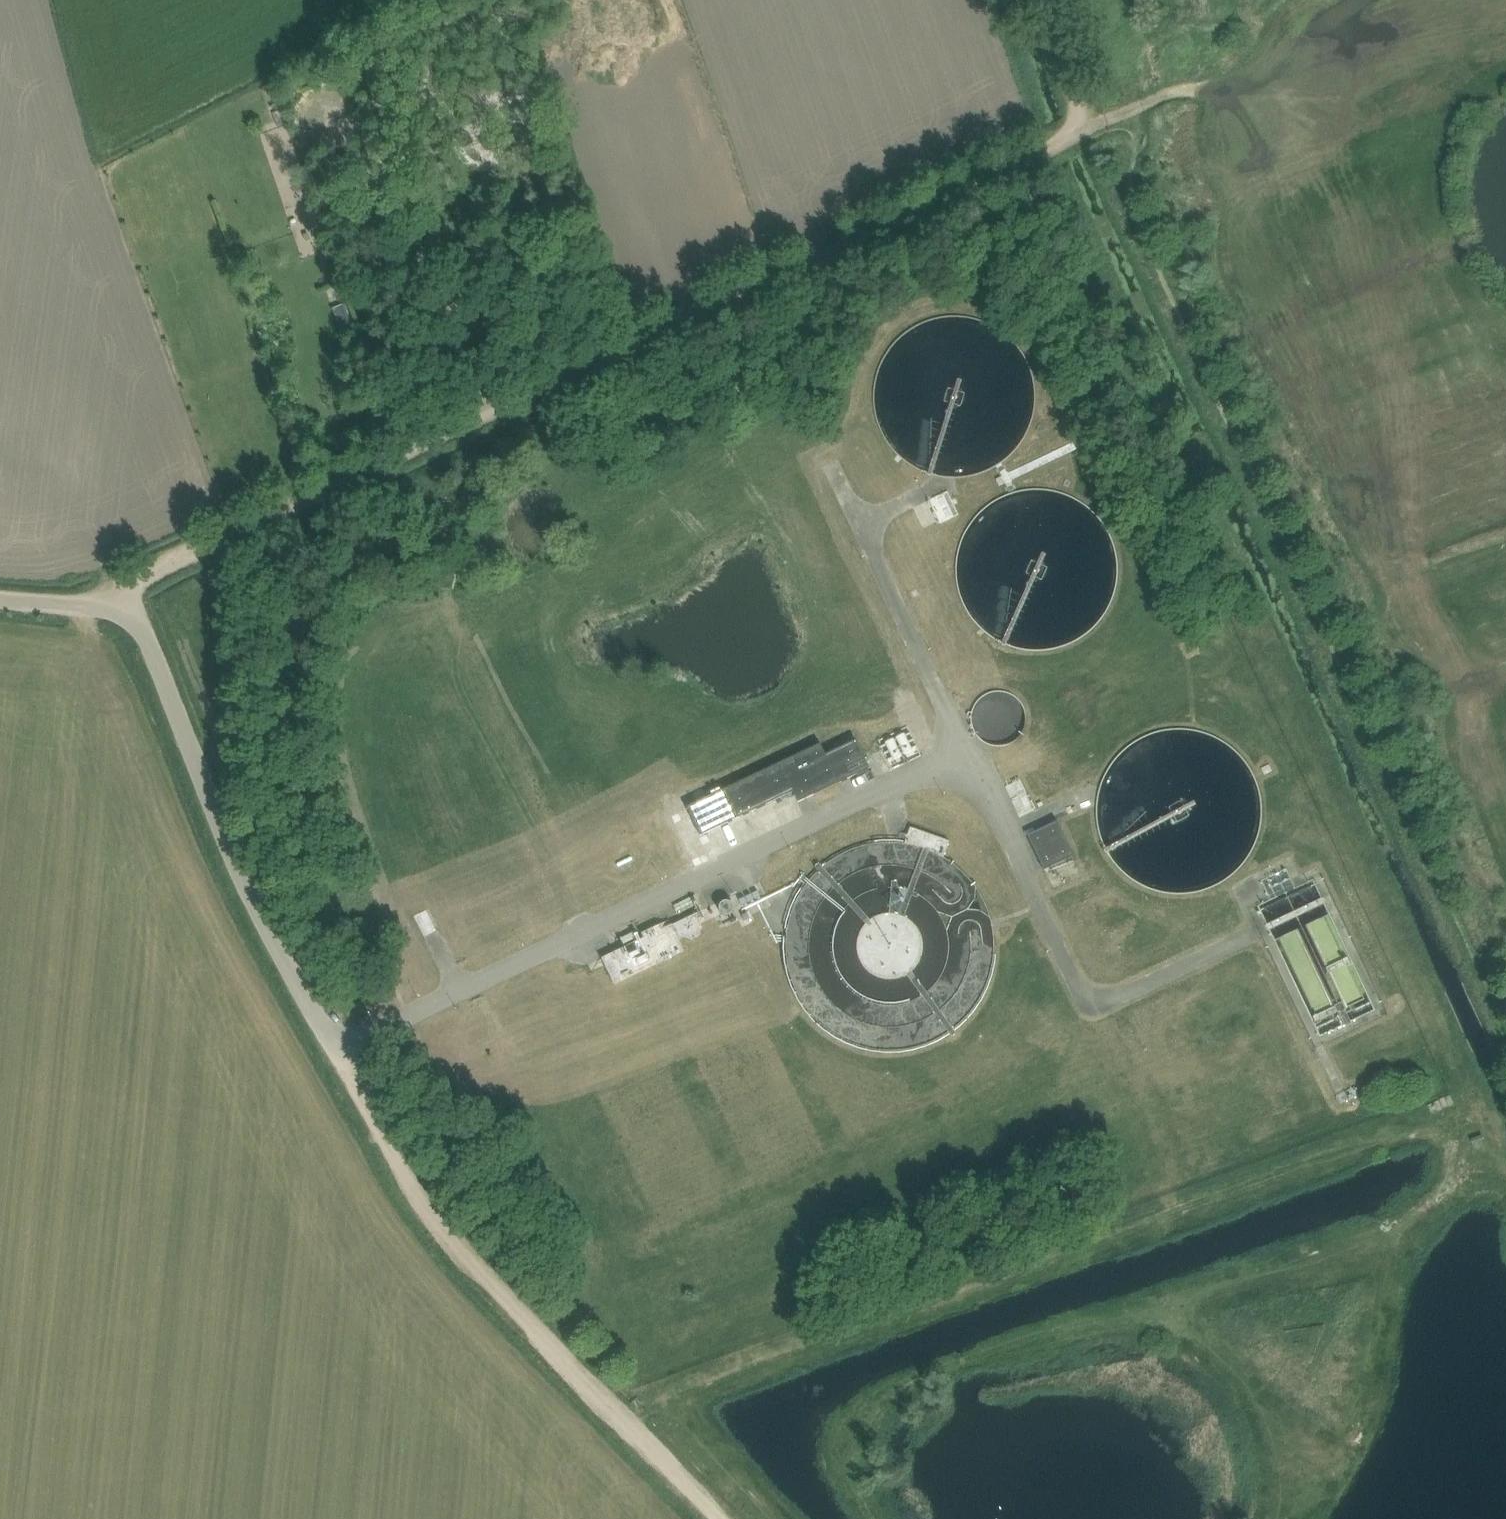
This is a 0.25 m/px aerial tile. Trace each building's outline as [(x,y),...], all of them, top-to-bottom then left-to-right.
[(330,238),(320,241),(326,259),(336,255),(330,238)] [(348,316),(336,320),(340,331),(352,326),(348,316)] [(924,529),(960,513),(948,489),(913,505),(924,529)] [(743,779),(688,806),(701,834),(809,784),(814,795),(871,768),(857,739),(825,754),(820,743),(743,779)] [(1019,816),(1035,809),(1021,777),(1005,784),(1019,816)] [(1056,819),(1026,833),(1042,868),(1072,855),(1056,819)] [(611,981),(684,952),(679,940),(703,931),(695,910),(629,935),(631,942),(600,954),(611,981)]
